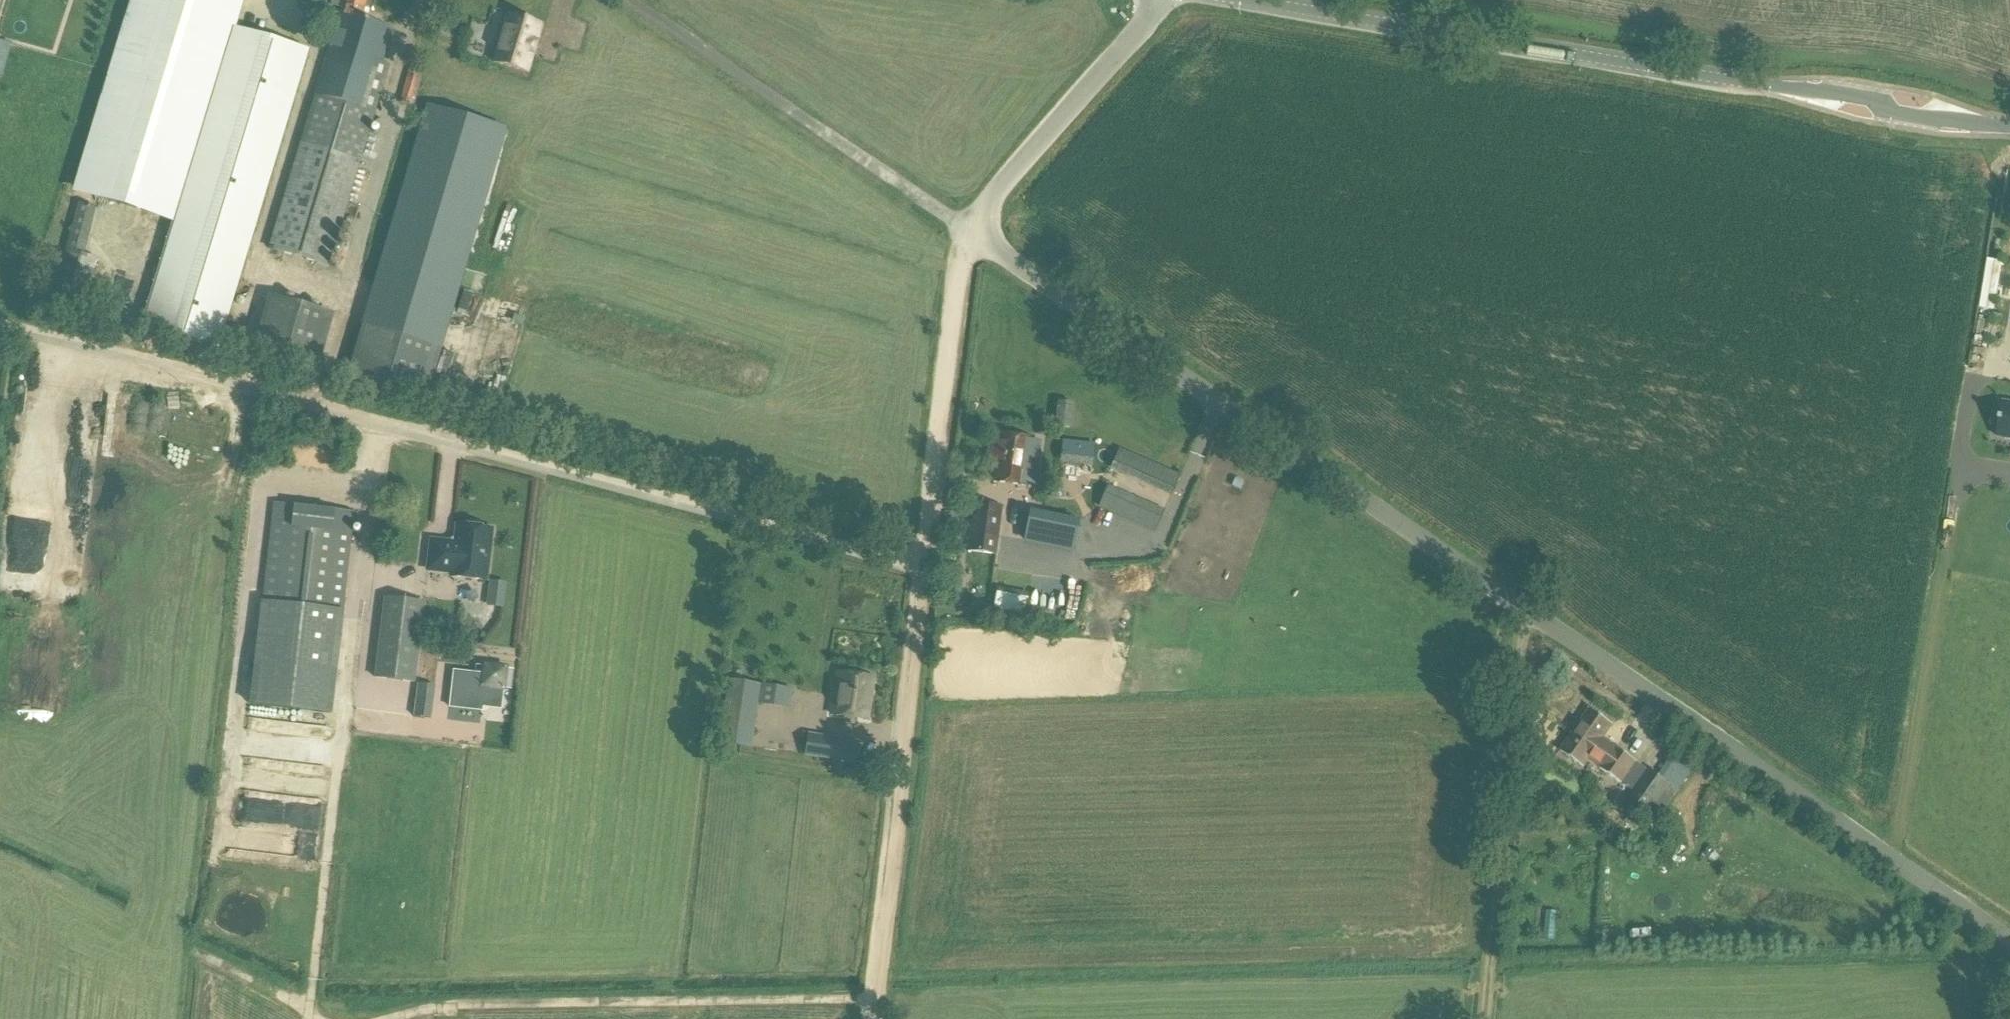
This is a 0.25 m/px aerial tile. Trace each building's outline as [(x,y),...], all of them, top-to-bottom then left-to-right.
[(75,196),(171,225),(239,0),(134,0),(75,196)] [(266,246),(332,269),(391,67),(378,63),(387,31),(358,23),(364,0),(330,0),(328,5),(338,8),(266,246)] [(508,15),(494,63),(527,73),(541,25),(508,15)] [(232,24),(141,325),(217,348),(308,47),(232,24)] [(406,71),(396,102),(412,107),(421,74),(406,71)] [(427,106),(374,284),(454,308),(458,293),(459,288),(460,287),(465,269),(465,268),(466,265),(506,130),(427,106)] [(77,204),(50,312),(81,320),(96,259),(85,256),(97,209),(77,204)] [(317,310),(281,300),(264,360),(300,371),(317,310)] [(431,350),(352,326),(333,388),(412,412),(431,350)] [(219,402),(213,431),(240,437),(246,408),(219,402)] [(1996,436),(2009,438),(2009,404),(2002,402),(1996,436)] [(1054,403),(1051,431),(1067,432),(1070,404),(1054,403)] [(1040,440),(1030,440),(1030,438),(998,435),(997,443),(992,443),(991,462),(996,462),(994,483),(1026,486),(1027,470),(1037,471),(1040,440)] [(1119,450),(1111,471),(1170,497),(1179,476),(1119,450)] [(1061,451),(1059,472),(1092,476),(1095,455),(1061,451)] [(1105,494),(1099,508),(1156,532),(1161,519),(1105,494)] [(274,503),(251,704),(331,713),(354,513),(274,503)] [(973,503),(967,552),(997,556),(1003,507),(973,503)] [(1030,510),(1024,541),(1073,552),(1080,520),(1030,510)] [(431,540),(428,570),(452,573),(451,577),(486,581),(492,529),(481,528),(480,524),(470,523),(467,526),(457,525),(456,539),(451,542),(431,540)] [(997,588),(993,611),(1026,617),(1030,594),(997,588)] [(490,595),(489,608),(506,610),(506,609),(508,597),(490,595)] [(382,618),(375,678),(415,682),(422,622),(382,618)] [(451,705),(482,708),(484,687),(512,690),(514,672),(477,668),(477,671),(455,669),(451,705)] [(838,673),(831,716),(869,722),(875,679),(838,673)] [(730,681),(721,745),(753,750),(764,685),(730,681)] [(418,684),(415,716),(431,718),(435,686),(418,684)] [(1590,710),(1560,752),(1584,769),(1588,763),(1605,739),(1613,726),(1590,710)] [(809,737),(806,757),(856,765),(858,755),(860,745),(809,737)] [(1622,786),(1638,762),(1615,746),(1605,739),(1588,763),(1598,770),(1622,786)] [(1653,829),(1680,791),(1672,785),(1658,776),(1650,770),(1649,770),(1628,800),(1622,808),(1631,814),(1626,822),(1636,829),(1642,821),(1653,829)] [(241,824),(268,824),(269,804),(242,803),(241,824)] [(271,805),(270,825),(312,826),(313,805),(271,805)]
